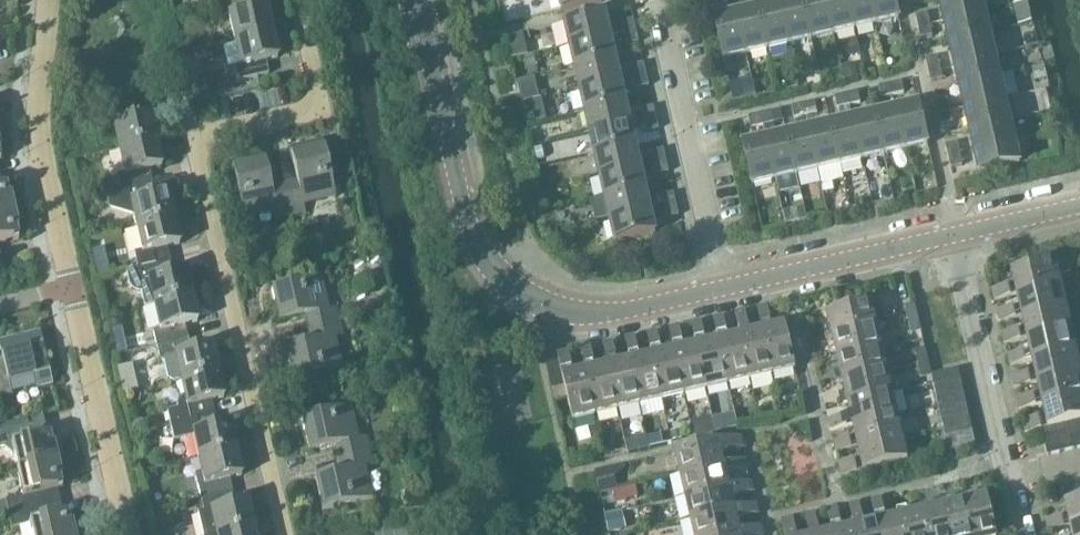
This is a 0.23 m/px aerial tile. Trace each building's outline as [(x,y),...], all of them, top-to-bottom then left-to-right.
[(272,33),(266,7),(254,10),(252,0),(240,0),(219,5),(222,18),(229,17),(235,41),(272,33)] [(562,10),(604,1),(604,0),(560,0),(562,10)] [(782,4),(792,45),(814,40),(804,0),(799,0),(782,4)] [(835,35),(827,0),(804,0),(814,40),(835,35)] [(835,35),(857,30),(850,0),(827,0),(835,35)] [(857,30),(879,25),(873,0),(850,0),(857,30)] [(897,0),(873,0),(879,25),(901,19),(897,0)] [(984,0),(941,0),(945,21),(987,11),(984,0)] [(770,50),(792,45),(782,4),(760,9),(770,50)] [(748,55),(770,50),(760,9),(739,14),(748,55)] [(992,33),(987,11),(945,21),(950,43),(992,33)] [(920,27),(931,25),(928,13),(917,16),(920,27)] [(565,23),(570,45),(612,36),(607,14),(565,23)] [(739,14),(716,19),(726,60),(748,55),(739,14)] [(626,34),(637,31),(634,20),(623,23),(626,34)] [(931,25),(920,27),(922,39),(934,36),(931,25)] [(637,31),(626,34),(628,45),(640,43),(637,31)] [(235,41),(241,66),(234,67),(237,82),(269,74),(266,61),(278,59),(272,33),(235,41)] [(996,55),(992,33),(950,43),(955,64),(996,55)] [(570,45),(575,67),(617,58),(612,36),(570,45)] [(857,40),(846,43),(849,56),(860,53),(857,40)] [(1001,77),(996,55),(955,64),(960,86),(1001,77)] [(534,56),(525,58),(527,70),(537,68),(534,56)] [(575,67),(580,89),(622,79),(617,58),(575,67)] [(930,72),(941,69),(939,60),(928,62),(930,72)] [(636,78),(647,75),(644,64),(633,66),(636,78)] [(856,64),(842,67),(845,78),(859,75),(856,64)] [(744,82),(758,79),(755,65),(741,67),(744,82)] [(550,67),(541,69),(542,75),(552,73),(550,67)] [(1045,67),(1033,70),(1036,82),(1048,79),(1045,67)] [(941,69),(930,72),(932,81),(943,79),(941,69)] [(647,75),(636,78),(639,89),(650,87),(647,75)] [(1006,98),(1001,77),(960,86),(965,108),(1006,98)] [(580,89),(586,111),(627,101),(622,79),(580,89)] [(893,84),(895,95),(906,93),(904,81),(893,84)] [(895,95),(893,84),(881,87),(884,98),(895,95)] [(210,99),(207,86),(194,89),(197,102),(210,99)] [(538,90),(521,94),(523,103),(540,99),(538,90)] [(849,94),(851,105),(862,103),(860,91),(849,94)] [(851,105),(849,94),(837,96),(840,108),(850,106),(851,105)] [(1011,120),(1006,98),(965,108),(970,129),(1011,120)] [(940,114),(951,111),(948,100),(937,102),(940,114)] [(632,123),(627,101),(586,111),(591,132),(632,123)] [(804,104),(807,116),(819,113),(817,102),(804,104)] [(807,116),(804,104),(795,107),(797,118),(807,116)] [(920,105),(898,110),(907,151),(929,146),(920,105)] [(109,136),(116,134),(119,150),(156,141),(150,116),(138,119),(135,106),(104,113),(109,136)] [(840,108),(841,115),(851,113),(850,106),(840,108)] [(646,121),(656,119),(657,118),(654,107),(644,109),(646,121)] [(781,110),(772,112),(774,124),(784,121),(781,110)] [(898,110),(876,115),(885,156),(907,151),(898,110)] [(951,111),(940,114),(942,126),(953,123),(951,111)] [(760,115),(763,126),(774,124),(772,112),(760,115)] [(763,126),(760,115),(751,117),(754,128),(763,126)] [(864,161),(885,156),(876,115),(854,120),(864,161)] [(657,118),(656,119),(646,121),(649,132),(660,130),(657,118)] [(854,120),(833,125),(842,166),(864,161),(854,120)] [(1016,142),(1011,120),(970,129),(975,151),(1016,142)] [(632,123),(591,132),(596,154),(637,145),(632,123)] [(833,125),(811,130),(820,171),(842,166),(833,125)] [(799,176),(820,171),(811,130),(789,135),(799,176)] [(789,135),(768,140),(777,181),(799,176),(789,135)] [(777,181),(768,140),(746,146),(755,186),(777,181)] [(106,193),(152,183),(150,170),(162,167),(156,141),(119,150),(125,174),(103,179),(106,193)] [(1021,164),(1016,142),(975,151),(980,173),(1021,164)] [(949,157),(960,154),(958,143),(947,145),(949,157)] [(637,145),(596,154),(601,176),(642,166),(637,145)] [(297,181),(285,184),(292,216),(306,213),(304,205),(336,198),(325,148),(291,155),(297,181)] [(546,148),(538,150),(540,161),(548,159),(546,148)] [(656,164),(667,161),(664,149),(653,152),(656,164)] [(960,154),(949,157),(952,168),(963,166),(960,154)] [(278,219),(292,216),(285,184),(271,187),(266,161),(232,169),(244,218),(276,211),(278,219)] [(670,172),(667,161),(656,164),(659,175),(670,172)] [(601,176),(606,198),(647,188),(642,166),(601,176)] [(929,179),(920,181),(922,192),(931,190),(929,179)] [(106,193),(109,207),(134,214),(137,227),(174,219),(168,193),(155,196),(152,183),(106,193)] [(0,188),(0,215),(13,212),(7,186),(0,188)] [(606,198),(611,219),(652,210),(647,188),(606,198)] [(789,208),(809,203),(805,189),(786,194),(789,208)] [(554,190),(545,192),(547,201),(556,199),(554,190)] [(666,207),(677,205),(674,193),(663,196),(666,207)] [(677,205),(666,207),(669,219),(680,216),(677,205)] [(616,242),(657,232),(652,210),(611,219),(616,242)] [(0,215),(0,244),(20,239),(13,212),(0,215)] [(180,245),(174,219),(137,227),(142,252),(136,253),(139,268),(170,260),(168,248),(180,245)] [(192,296),(186,270),(173,273),(170,260),(139,268),(127,270),(131,286),(133,289),(136,290),(139,291),(142,291),(146,307),(155,305),(192,296)] [(104,262),(97,264),(99,274),(110,272),(109,267),(104,262)] [(995,301),(1017,296),(1061,286),(1056,263),(1011,274),(1014,286),(993,291),(995,301)] [(308,328),(340,321),(337,307),(329,309),(322,278),(272,289),(280,321),(305,315),(308,328)] [(1000,323),(1022,318),(1022,319),(1066,308),(1061,286),(1017,296),(1019,308),(998,313),(1000,323)] [(154,330),(157,345),(188,338),(185,325),(198,322),(192,296),(155,305),(160,329),(154,330)] [(828,315),(834,338),(878,328),(886,326),(881,303),(828,315)] [(909,321),(918,318),(915,304),(905,307),(909,321)] [(759,309),(764,331),(774,375),(796,370),(786,325),(773,328),(768,307),(759,309)] [(1005,345),(1027,340),(1027,341),(1072,330),(1066,308),(1022,319),(1025,330),(1003,335),(1005,345)] [(737,314),(742,336),(752,380),(774,375),(764,331),(751,333),(746,312),(737,314)] [(715,319),(720,341),(730,385),(752,380),(742,336),(729,339),(724,317),(715,319)] [(918,318),(909,321),(912,334),(922,332),(918,318)] [(343,335),(340,321),(308,328),(311,341),(285,347),(293,380),(343,369),(336,337),(343,335)] [(693,324),(698,346),(708,390),(730,385),(720,341),(707,344),(702,322),(693,324)] [(708,390),(698,346),(685,349),(680,327),(671,329),(676,351),(686,395),(708,390)] [(882,350),(878,328),(834,338),(839,360),(882,350)] [(1072,330),(1027,341),(1030,352),(1008,357),(1010,367),(1032,362),(1077,352),(1072,330)] [(653,355),(663,400),(686,395),(676,351),(663,354),(658,332),(648,334),(653,355)] [(12,394),(9,382),(34,376),(37,388),(53,384),(41,333),(0,342),(0,347),(3,360),(0,360),(0,397),(12,394)] [(663,400),(653,355),(640,358),(635,337),(626,339),(631,360),(641,405),(663,400)] [(157,345),(160,359),(165,362),(169,380),(173,382),(181,380),(218,372),(212,346),(191,351),(188,338),(157,345)] [(609,366),(619,410),(641,405),(631,360),(618,363),(614,342),(604,344),(609,366)] [(587,371),(597,415),(619,410),(609,366),(596,368),(591,347),(582,349),(587,371)] [(919,365),(929,362),(926,348),(916,351),(919,365)] [(888,372),(882,350),(839,360),(844,382),(888,372)] [(569,352),(558,354),(560,361),(547,364),(552,389),(565,386),(574,421),(597,415),(587,371),(574,373),(569,352)] [(1077,352),(1032,362),(1035,374),(1013,379),(1015,389),(1037,384),(1079,374),(1079,366),(1077,352)] [(932,376),(929,362),(919,365),(922,379),(932,376)] [(932,376),(934,385),(960,379),(958,370),(932,376)] [(218,372),(181,380),(185,397),(181,398),(178,403),(178,407),(168,410),(171,424),(215,414),(212,401),(224,398),(218,372)] [(893,394),(888,372),(844,382),(849,404),(893,394)] [(1042,406),(1079,397),(1079,374),(1037,384),(1040,396),(1018,401),(1020,411),(1042,406)] [(963,393),(960,379),(934,385),(937,399),(963,393)] [(136,381),(121,385),(123,395),(138,391),(136,381)] [(940,412),(966,406),(963,393),(937,399),(940,412)] [(830,421),(832,431),(854,426),(898,416),(893,394),(849,404),(852,416),(830,421)] [(1079,422),(1079,397),(1042,406),(1045,419),(1023,424),(1026,435),(1041,431),(1054,428),(1067,425),(1079,422)] [(943,425),(969,419),(966,406),(940,412),(943,425)] [(335,445),(338,458),(370,451),(367,437),(359,438),(352,407),(302,418),(309,450),(335,445)] [(236,450),(230,424),(218,426),(215,414),(171,424),(175,441),(194,437),(199,458),(236,450)] [(859,448),(903,439),(898,416),(854,426),(856,438),(835,443),(837,453),(859,448)] [(0,424),(0,433),(26,427),(32,425),(30,417),(0,424)] [(137,417),(129,424),(137,432),(144,425),(137,417)] [(946,438),(972,432),(969,419),(943,425),(946,438)] [(1073,450),(1079,448),(1079,422),(1067,425),(1073,450)] [(57,462),(51,435),(35,438),(32,425),(26,427),(0,433),(0,447),(3,447),(14,456),(17,471),(57,462)] [(1054,428),(1060,453),(1073,450),(1067,425),(1054,428)] [(1041,431),(1047,456),(1060,453),(1054,428),(1041,431)] [(661,431),(649,434),(651,445),(663,442),(661,431)] [(681,431),(672,433),(674,442),(683,440),(681,431)] [(949,452),(976,446),(972,432),(946,438),(949,452)] [(743,438),(676,453),(681,476),(726,466),(723,453),(745,448),(743,438)] [(908,461),(903,439),(859,448),(864,471),(908,461)] [(236,450),(199,458),(202,473),(196,475),(201,499),(232,491),(230,478),(242,476),(236,450)] [(370,451),(338,458),(341,471),(315,476),(323,510),(373,499),(365,467),(373,465),(370,451)] [(748,461),(726,466),(681,476),(686,498),(731,488),(728,475),(750,470),(748,461)] [(855,461),(840,465),(842,476),(858,473),(855,461)] [(57,462),(17,471),(23,496),(6,500),(6,501),(9,514),(44,506),(41,493),(63,488),(57,462)] [(609,469),(596,472),(601,495),(614,492),(609,469)] [(736,510),(733,498),(755,493),(753,483),(731,488),(686,498),(691,520),(736,510)] [(636,487),(614,492),(616,503),(626,501),(627,499),(638,497),(636,487)] [(202,534),(221,534),(254,527),(248,501),(235,504),(232,491),(201,499),(204,513),(198,514),(202,534)] [(612,493),(601,495),(602,496),(604,507),(615,505),(612,493)] [(988,497),(964,503),(972,534),(996,534),(988,497)] [(881,499),(871,501),(875,517),(885,515),(881,499)] [(0,503),(0,514),(0,516),(9,514),(6,501),(0,503)] [(1071,528),(1079,526),(1079,502),(1065,505),(1068,518),(1046,523),(1048,533),(1071,528)] [(964,503),(943,508),(949,534),(972,534),(964,503)] [(859,504),(849,506),(853,522),(862,520),(859,504)] [(738,520),(760,515),(758,505),(736,510),(691,520),(695,534),(727,534),(741,532),(738,520)] [(68,514),(47,518),(44,506),(9,514),(12,528),(30,524),(32,534),(73,534),(68,514)] [(943,508),(921,513),(926,534),(949,534),(943,508)] [(837,509),(827,511),(831,527),(841,525),(837,509)] [(619,513),(606,516),(610,533),(625,530),(621,513),(619,513)] [(921,513),(898,518),(902,534),(926,534),(921,513)] [(815,514),(806,516),(809,532),(819,530),(815,514)] [(898,518),(876,523),(879,534),(902,534),(898,518)] [(793,519),(782,522),(785,534),(797,534),(793,519)] [(864,526),(862,520),(853,522),(854,528),(856,534),(879,534),(876,523),(864,526)] [(1071,528),(1072,534),(1079,534),(1079,526),(1071,528)] [(747,530),(748,534),(764,534),(763,527),(747,530)]
